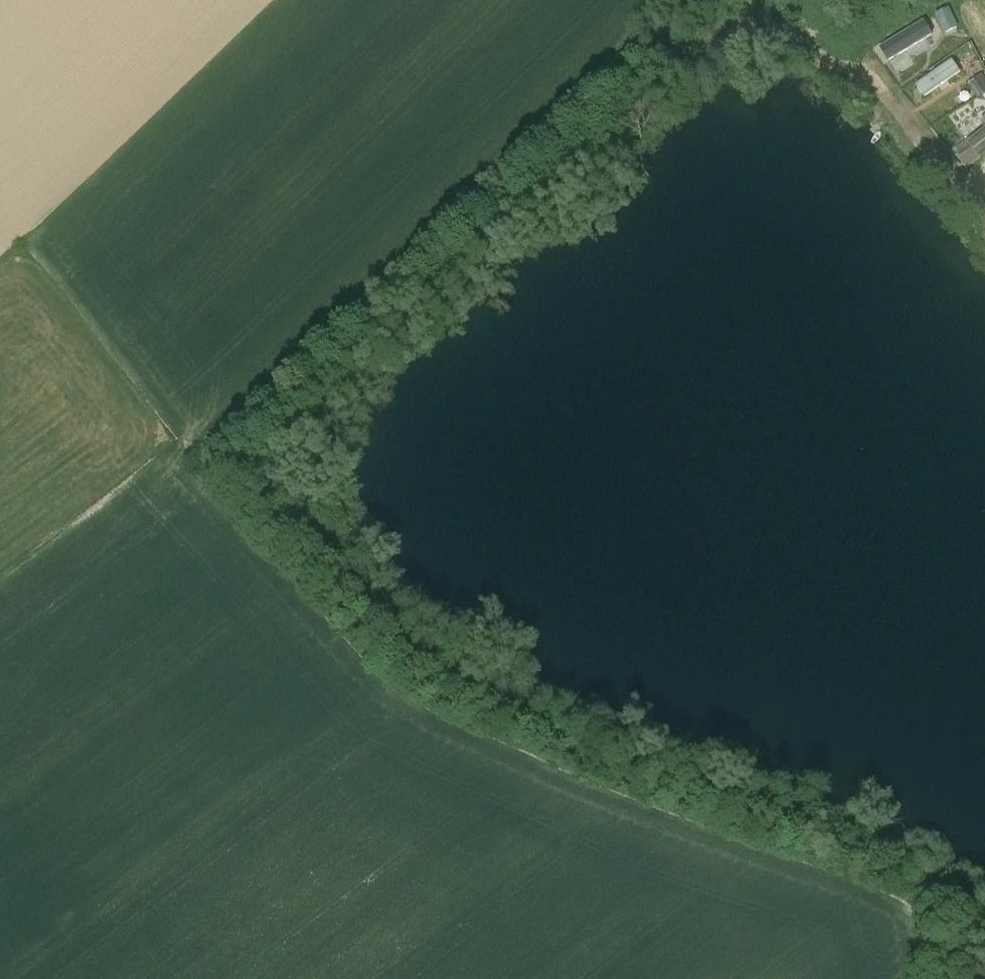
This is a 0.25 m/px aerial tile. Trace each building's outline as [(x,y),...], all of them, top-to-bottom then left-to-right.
[(949,7),(936,14),(945,33),(958,26),(949,7)] [(887,60),(933,36),(924,20),(878,45),(887,60)] [(956,83),(970,75),(959,56),(920,79),(936,107),(962,92),(956,83)] [(984,90),(984,85),(972,73),(959,87),(974,101),(984,90)] [(968,139),(981,156),(984,153),(984,126),(968,139)]
